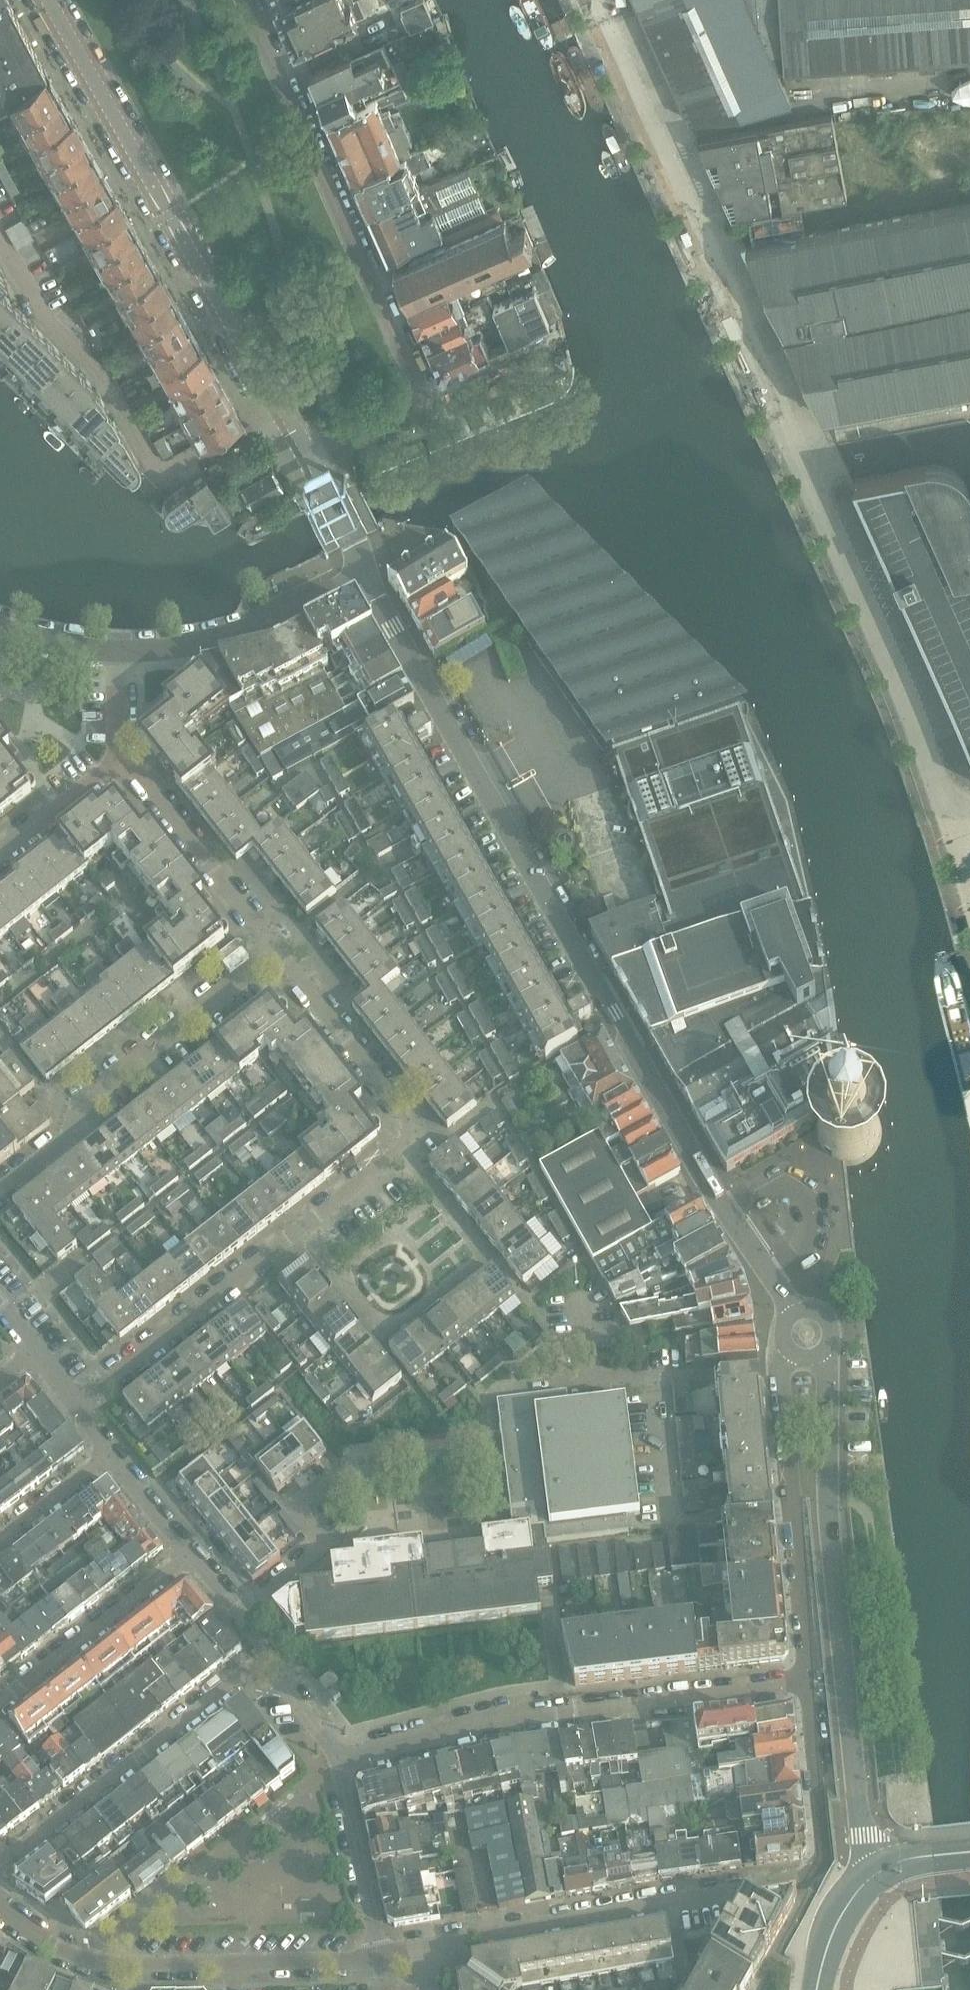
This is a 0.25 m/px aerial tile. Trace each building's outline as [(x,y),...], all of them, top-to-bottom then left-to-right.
[(5,100),(43,69),(14,12),(8,0),(0,0),(0,90),(5,100)] [(277,5),(296,47),(303,49),(315,44),(316,37),(315,36),(331,29),(338,26),(342,24),(365,14),(358,0),(286,0),(277,4),(277,5)] [(405,13),(403,14),(409,28),(411,28),(412,31),(442,18),(434,0),(429,0),(426,1),(426,0),(422,0),(403,8),(405,13)] [(690,122),(793,104),(778,72),(785,72),(969,59),(969,0),(635,0),(690,122)] [(403,59),(411,55),(403,35),(350,58),(314,74),(309,76),(318,96),(380,69),(393,63),(403,59)] [(403,59),(393,63),(403,88),(414,83),(403,59)] [(5,100),(16,119),(58,95),(43,69),(5,100)] [(380,69),(318,96),(327,117),(329,121),(330,121),(367,104),(360,89),(370,85),(370,86),(384,79),(380,69)] [(957,99),(969,98),(969,77),(955,78),(957,99)] [(367,104),(330,121),(340,146),(345,155),(348,162),(355,179),(356,181),(403,160),(402,158),(412,154),(408,145),(412,143),(404,124),(396,127),(389,112),(382,115),(378,107),(394,100),(396,105),(410,98),(409,96),(407,96),(403,88),(367,104)] [(58,95),(16,119),(26,137),(68,113),(58,95)] [(26,137),(37,156),(79,132),(68,113),(26,137)] [(758,130),(699,140),(699,141),(706,156),(719,185),(733,215),(773,208),(769,190),(780,188),(784,211),(847,200),(832,116),(758,130)] [(37,156),(47,175),(90,151),(79,132),(37,156)] [(403,160),(356,181),(359,188),(369,211),(420,188),(413,173),(431,165),(424,149),(412,154),(402,158),(403,160)] [(47,175),(57,193),(100,169),(90,151),(47,175)] [(1,177),(9,172),(0,154),(0,175),(1,177)] [(420,188),(369,211),(378,230),(380,235),(390,259),(444,235),(449,244),(503,219),(498,209),(489,213),(472,176),(482,172),(478,163),(420,188)] [(111,188),(100,169),(57,193),(68,212),(111,188)] [(9,172),(1,177),(11,196),(20,191),(9,172)] [(111,188),(68,212),(79,232),(122,208),(111,188)] [(747,246),(747,248),(748,249),(778,315),(784,329),(793,348),(816,399),(823,415),(824,417),(825,417),(825,416),(969,388),(969,205),(747,246)] [(133,227),(122,208),(79,232),(90,252),(133,227)] [(27,224),(32,233),(54,219),(49,210),(27,224)] [(449,244),(395,269),(410,303),(521,255),(532,250),(534,249),(525,231),(513,236),(505,218),(503,219),(449,244)] [(90,252),(101,272),(144,247),(133,227),(90,252)] [(144,247),(101,272),(112,290),(154,266),(144,247)] [(521,255),(410,303),(414,312),(412,315),(415,322),(419,323),(420,326),(488,295),(487,293),(508,283),(504,276),(526,266),(521,255)] [(154,266),(112,290),(122,309),(165,284),(154,266)] [(516,298),(532,331),(550,322),(528,274),(511,281),(519,297),(516,298)] [(122,309),(133,328),(176,303),(165,284),(122,309)] [(67,290),(76,307),(83,304),(73,287),(67,290)] [(14,306),(0,292),(0,320),(14,306)] [(488,295),(420,326),(430,347),(471,328),(494,318),(489,305),(492,303),(488,295)] [(532,331),(516,298),(497,307),(512,341),(532,331)] [(133,328),(143,346),(186,321),(176,303),(133,328)] [(14,306),(0,320),(0,352),(2,350),(30,322),(14,306)] [(186,321),(143,346),(154,365),(197,341),(191,330),(186,321)] [(46,338),(30,322),(2,350),(8,355),(3,360),(14,370),(18,366),(46,338)] [(89,327),(100,344),(105,341),(95,324),(89,327)] [(471,328),(430,347),(440,371),(448,374),(491,352),(482,332),(474,336),(471,328)] [(62,355),(46,338),(18,366),(24,372),(19,376),(30,387),(34,382),(62,355)] [(197,341),(154,365),(165,385),(208,361),(197,341)] [(78,371),(62,355),(34,382),(40,388),(35,392),(46,403),(50,398),(78,371)] [(208,361),(165,385),(175,404),(218,379),(208,361)] [(62,419),(67,415),(93,389),(94,387),(78,371),(50,398),(56,404),(51,408),(62,419)] [(175,404),(186,424),(229,399),(218,379),(175,404)] [(106,408),(98,394),(93,389),(67,415),(72,420),(68,425),(78,435),(83,431),(105,409),(106,408)] [(229,399),(186,424),(197,442),(240,418),(229,399)] [(94,452),(99,447),(117,430),(118,429),(110,415),(105,409),(83,431),(88,437),(84,441),(94,452)] [(122,435),(117,430),(99,447),(104,453),(100,457),(119,476),(124,479),(129,479),(131,478),(133,477),(135,476),(136,474),(138,472),(138,470),(138,468),(138,466),(138,464),(137,462),(122,435)] [(154,442),(163,457),(173,452),(164,436),(154,442)] [(245,462),(254,479),(267,471),(264,465),(268,463),(267,461),(266,461),(263,455),(264,454),(263,452),(258,455),(255,449),(245,454),(248,460),(245,462)] [(214,478),(224,472),(219,463),(208,469),(214,478)] [(969,492),(967,489),(966,486),(964,483),(961,479),(959,477),(957,475),(954,472),(951,471),(947,469),(943,467),(940,467),(936,466),(932,466),(928,466),(925,467),(854,480),(899,580),(917,621),(946,685),(960,718),(969,741),(969,499),(969,496),(969,492)] [(359,481),(363,488),(374,482),(367,467),(355,473),(357,476),(356,477),(358,481),(359,481)] [(267,471),(254,479),(240,487),(240,488),(233,493),(241,507),(249,503),(249,504),(281,486),(272,469),(267,471)] [(230,514),(205,477),(186,489),(185,487),(167,499),(165,500),(164,502),(163,504),(162,506),(162,508),(163,511),(163,513),(164,514),(169,518),(175,519),(181,518),(198,506),(212,526),(230,514)] [(592,934),(613,972),(684,946),(714,935),(806,911),(788,861),(790,857),(791,854),(791,850),(790,847),(789,843),(786,840),(783,838),(780,836),(763,785),(764,782),(765,778),(765,775),(764,771),(762,767),(760,765),(758,762),(754,761),(740,717),(740,716),(740,715),(746,713),(748,715),(749,714),(743,707),(749,705),(529,488),(450,530),(511,616),(607,754),(614,752),(631,803),(629,806),(629,810),(629,813),(629,817),(631,820),(633,823),(636,826),(639,827),(657,878),(655,882),(654,885),(654,889),(655,893),(656,896),(659,899),(662,901),(665,903),(667,908),(653,913),(652,911),(640,915),(640,917),(638,918),(637,916),(625,920),(625,923),(623,923),(622,921),(610,925),(610,928),(592,934)] [(389,581),(408,610),(445,587),(465,575),(447,546),(389,581)] [(445,587),(408,610),(420,631),(458,608),(445,587)] [(306,628),(318,651),(329,645),(332,652),(373,630),(360,605),(352,604),(306,628)] [(424,637),(437,660),(486,631),(474,610),(424,637)] [(318,651),(306,628),(279,642),(270,646),(201,662),(202,664),(227,703),(261,759),(272,753),(274,752),(288,744),(346,713),(326,678),(321,669),(326,666),(322,658),(318,651)] [(373,630),(332,652),(330,653),(334,660),(338,658),(344,668),(383,647),(373,630)] [(345,680),(349,688),(393,664),(383,647),(344,668),(349,678),(345,680)] [(142,740),(183,793),(213,770),(198,751),(194,754),(186,744),(195,737),(198,741),(206,734),(199,725),(227,703),(202,664),(197,667),(195,666),(165,699),(164,700),(172,710),(163,716),(166,721),(157,728),(154,725),(153,724),(152,723),(151,723),(150,722),(148,722),(147,722),(146,723),(144,724),(143,725),(143,726),(142,727),(142,728),(142,730),(142,731),(142,733),(143,734),(146,737),(142,740)] [(393,664),(349,688),(353,696),(357,693),(363,704),(403,682),(393,664)] [(363,704),(346,713),(288,744),(274,752),(287,773),(323,754),(415,703),(403,682),(363,704)] [(402,712),(407,721),(417,715),(412,706),(402,712)] [(428,852),(546,1061),(579,1042),(583,1040),(576,1026),(592,1017),(585,1005),(569,1014),(461,823),(416,744),(433,735),(426,723),(409,732),(402,718),(365,739),(419,835),(424,844),(428,852)] [(246,743),(234,723),(226,728),(239,748),(246,743)] [(32,796),(30,793),(33,790),(35,789),(35,788),(36,786),(36,785),(36,784),(36,782),(36,781),(35,780),(34,779),(33,778),(31,777),(30,777),(29,777),(27,777),(26,778),(25,779),(21,781),(18,777),(19,777),(18,775),(17,776),(9,765),(16,759),(9,750),(10,749),(0,736),(0,821),(32,796)] [(242,752),(250,765),(257,760),(249,748),(242,752)] [(272,753),(261,759),(273,780),(283,775),(272,753)] [(321,763),(331,780),(340,774),(331,758),(321,763)] [(257,760),(250,765),(257,777),(265,772),(257,760)] [(225,786),(213,770),(183,793),(196,809),(225,786)] [(283,791),(297,810),(320,793),(306,774),(283,791)] [(340,774),(331,780),(340,797),(350,791),(340,774)] [(239,803),(225,786),(196,809),(209,826),(239,803)] [(336,801),(328,789),(321,793),(328,806),(336,801)] [(64,835),(88,866),(114,845),(120,854),(113,860),(122,871),(129,865),(163,908),(155,914),(164,926),(172,919),(178,927),(169,935),(166,933),(150,946),(176,980),(193,966),(191,964),(227,935),(228,931),(228,926),(223,923),(217,925),(214,927),(201,911),(213,902),(212,901),(208,904),(202,896),(203,895),(189,877),(186,872),(151,829),(150,830),(144,822),(147,820),(148,819),(147,818),(135,827),(122,811),(126,809),(128,804),(127,798),(123,796),(117,797),(114,800),(111,797),(79,822),(64,835)] [(345,805),(353,820),(363,815),(355,800),(345,805)] [(209,826),(223,843),(252,820),(239,803),(209,826)] [(335,818),(342,831),(350,827),(343,814),(335,818)] [(363,815),(353,820),(362,836),(372,830),(363,815)] [(252,820),(223,843),(237,861),(254,847),(254,846),(266,837),(265,836),(252,820)] [(254,847),(267,864),(296,841),(282,822),(265,836),(266,837),(254,846),(254,847)] [(350,827),(342,831),(349,844),(357,839),(350,827)] [(47,848),(73,882),(90,869),(88,866),(64,835),(47,848)] [(367,845),(379,857),(392,850),(384,835),(367,845)] [(296,841),(267,864),(281,881),(310,858),(296,841)] [(345,857),(351,862),(361,852),(355,846),(345,857)] [(47,848),(30,861),(57,895),(73,882),(47,848)] [(281,881),(294,898),(323,875),(310,858),(281,881)] [(30,861),(13,874),(40,908),(57,895),(30,861)] [(392,872),(401,888),(411,882),(402,866),(392,872)] [(24,921),(40,908),(13,874),(0,885),(0,890),(24,921)] [(323,875),(294,898),(308,915),(337,892),(323,875)] [(101,884),(107,892),(116,885),(109,877),(101,884)] [(398,894),(393,887),(381,894),(385,902),(398,894)] [(9,933),(24,921),(0,890),(0,922),(9,933)] [(405,896),(414,911),(424,905),(415,890),(405,896)] [(91,904),(97,912),(106,905),(99,898),(91,904)] [(393,904),(400,917),(408,913),(401,900),(393,904)] [(317,926),(330,943),(359,920),(346,903),(317,926)] [(97,912),(91,904),(82,911),(88,919),(97,912)] [(424,905),(414,911),(422,926),(432,920),(424,905)] [(684,946),(613,972),(652,1041),(711,1019),(733,1012),(824,979),(811,910),(806,911),(714,935),(684,946)] [(408,913),(400,917),(407,930),(415,925),(408,913)] [(147,925),(141,917),(132,924),(138,932),(147,925)] [(359,920),(330,943),(344,961),(373,938),(359,920)] [(9,933),(0,922),(0,940),(9,933)] [(59,930),(65,937),(74,930),(68,923),(59,930)] [(426,933),(435,948),(445,943),(437,928),(426,933)] [(65,937),(59,930),(50,936),(56,944),(65,937)] [(344,961),(357,978),(386,955),(373,938),(344,961)] [(414,942),(422,955),(429,951),(422,938),(414,942)] [(123,944),(160,992),(176,980),(150,946),(140,954),(129,940),(123,944)] [(445,943),(435,948),(443,964),(454,958),(445,943)] [(118,971),(144,1005),(160,992),(123,944),(116,949),(127,963),(118,971)] [(27,955),(33,963),(41,956),(35,948),(27,955)] [(429,951),(422,955),(429,968),(436,963),(429,951)] [(24,969),(33,963),(27,955),(18,961),(24,969)] [(401,973),(386,955),(357,978),(370,994),(370,995),(383,985),(384,986),(401,973)] [(97,965),(90,970),(128,1018),(144,1005),(118,971),(108,979),(97,965)] [(448,971),(456,986),(466,981),(458,965),(448,971)] [(128,1018),(90,970),(84,975),(95,989),(85,996),(112,1030),(128,1018)] [(1,988),(9,981),(3,973),(0,975),(0,987),(1,988)] [(436,980),(443,993),(451,989),(444,976),(436,980)] [(711,1019),(652,1041),(677,1084),(804,1011),(823,1045),(832,1040),(832,1043),(838,1040),(833,998),(827,1001),(825,981),(824,979),(733,1012),(711,1019)] [(466,981),(456,986),(465,1001),(475,996),(466,981)] [(353,1007),(367,1025),(396,1002),(384,986),(383,985),(370,995),(370,994),(353,1007)] [(451,989),(443,993),(450,1006),(458,1001),(451,989)] [(58,995),(96,1043),(112,1030),(85,996),(76,1004),(65,990),(58,995)] [(96,1043),(58,995),(52,1000),(63,1014),(53,1022),(80,1055),(96,1043)] [(218,1044),(241,1073),(260,1059),(256,1055),(266,1047),(273,1055),(270,1058),(276,1067),(286,1059),(326,1111),(317,1118),(323,1127),(327,1124),(334,1132),(324,1140),(321,1136),(303,1151),(326,1180),(378,1139),(375,1135),(378,1132),(381,1127),(380,1123),(375,1120),(370,1121),(366,1124),(360,1116),(366,1111),(365,1110),(366,1109),(365,1108),(364,1109),(358,1101),(362,1097),(308,1027),(301,1032),(294,1024),(290,1027),(282,1017),(286,1015),(288,1010),(287,1005),(282,1002),(277,1003),(274,1005),(270,1000),(218,1041),(218,1043),(218,1044)] [(367,1025),(381,1043),(410,1019),(396,1002),(367,1025)] [(469,1009),(478,1024),(488,1018),(479,1003),(469,1009)] [(839,1097),(832,1043),(832,1040),(823,1045),(804,1011),(677,1084),(696,1119),(697,1119),(707,1136),(706,1136),(727,1172),(734,1168),(736,1167),(735,1167),(747,1160),(747,1161),(749,1160),(816,1122),(817,1118),(819,1114),(821,1110),(824,1107),(828,1103),(831,1101),(835,1099),(839,1097)] [(457,1018),(465,1031),(472,1027),(465,1014),(457,1018)] [(26,1020),(64,1068),(80,1055),(53,1022),(44,1029),(33,1015),(26,1020)] [(488,1018),(478,1024),(486,1039),(496,1034),(488,1018)] [(423,1037),(410,1019),(381,1043),(394,1060),(423,1037)] [(64,1068),(26,1020),(20,1025),(31,1039),(20,1048),(47,1082),(64,1068)] [(472,1027),(465,1031),(472,1044),(479,1039),(472,1027)] [(437,1054),(423,1037),(394,1060),(408,1077),(437,1054)] [(594,1114),(602,1110),(634,1091),(623,1072),(604,1037),(584,1049),(562,1060),(571,1075),(564,1079),(572,1094),(569,1095),(568,1093),(553,1101),(558,1110),(572,1102),(575,1106),(578,1104),(586,1118),(594,1114)] [(491,1047),(500,1064),(510,1059),(501,1042),(491,1047)] [(218,1044),(200,1058),(223,1087),(241,1073),(218,1044)] [(479,1057),(486,1069),(494,1065),(487,1052),(479,1057)] [(450,1071),(437,1054),(408,1077),(421,1094),(450,1071)] [(52,1124),(39,1107),(31,1114),(19,1099),(35,1087),(11,1056),(0,1064),(0,1165),(52,1124)] [(184,1071),(207,1100),(223,1087),(200,1058),(184,1071)] [(510,1059),(500,1064),(510,1081),(520,1076),(510,1059)] [(494,1065),(486,1069),(493,1082),(501,1078),(494,1065)] [(207,1100),(184,1071),(166,1084),(189,1114),(207,1100)] [(421,1094),(435,1111),(464,1088),(450,1071),(421,1094)] [(253,1103),(262,1115),(288,1094),(279,1083),(253,1103)] [(149,1098),(173,1127),(189,1114),(166,1084),(149,1098)] [(464,1088),(435,1111),(448,1128),(477,1105),(464,1088)] [(592,1125),(598,1135),(645,1109),(634,1091),(602,1110),(608,1120),(602,1123),(601,1120),(592,1125)] [(858,1161),(862,1160),(866,1158),(870,1155),(873,1152),(876,1148),(878,1145),(880,1141),(881,1136),(882,1132),(882,1128),(882,1124),(881,1121),(880,1117),(878,1113),(876,1110),(873,1107),(870,1104),(867,1102),(864,1100),(860,1098),(857,1097),(853,1096),(849,1096),(845,1096),(841,1097),(839,1097),(835,1099),(831,1101),(828,1103),(824,1107),(821,1110),(819,1114),(817,1118),(816,1122),(816,1124),(815,1128),(815,1132),(816,1136),(817,1140),(819,1144),(820,1147),(823,1150),(825,1153),(828,1156),(832,1158),(835,1160),(839,1161),(843,1162),(847,1163),(851,1163),(854,1162),(858,1161)] [(132,1111),(156,1140),(173,1127),(149,1098),(132,1111)] [(267,1121),(276,1133),(302,1112),(293,1101),(267,1121)] [(262,1115),(253,1103),(246,1109),(255,1120),(262,1115)] [(645,1109),(598,1135),(634,1199),(681,1173),(673,1159),(655,1127),(645,1109)] [(156,1140),(132,1111),(116,1124),(139,1153),(156,1140)] [(491,1115),(498,1128),(506,1124),(498,1111),(491,1115)] [(229,1129),(235,1136),(247,1126),(241,1119),(229,1129)] [(276,1133),(267,1121),(260,1127),(269,1138),(276,1133)] [(116,1124),(98,1138),(122,1167),(139,1153),(116,1124)] [(235,1136),(229,1129),(219,1138),(224,1144),(235,1136)] [(240,1143),(245,1149),(258,1140),(252,1133),(240,1143)] [(594,1263),(619,1249),(651,1231),(634,1199),(598,1135),(540,1168),(594,1263)] [(505,1142),(512,1154),(520,1150),(513,1137),(505,1142)] [(122,1167),(98,1138),(82,1151),(105,1180),(122,1167)] [(429,1164),(443,1181),(472,1158),(458,1141),(429,1164)] [(245,1149),(240,1143),(229,1151),(235,1158),(245,1149)] [(195,1156),(201,1163),(213,1153),(208,1146),(195,1156)] [(520,1150),(512,1154),(520,1167),(527,1162),(520,1150)] [(65,1164),(88,1193),(105,1180),(82,1151),(65,1164)] [(285,1165),(308,1194),(326,1180),(303,1151),(285,1165)] [(201,1163),(195,1156),(185,1164),(190,1171),(201,1163)] [(443,1181),(456,1199),(485,1175),(472,1158),(443,1181)] [(206,1169),(211,1176),(224,1167),(218,1160),(206,1169)] [(48,1177),(71,1206),(88,1193),(65,1164),(48,1177)] [(308,1194),(285,1165),(268,1179),(291,1208),(308,1194)] [(211,1176),(206,1169),(195,1178),(201,1185),(211,1176)] [(162,1182),(167,1189),(179,1180),(174,1173),(162,1182)] [(456,1199),(470,1215),(499,1192),(485,1175),(456,1199)] [(527,1179),(534,1192),(542,1188),(535,1175),(527,1179)] [(54,1220),(55,1219),(71,1206),(48,1177),(30,1191),(33,1195),(34,1195),(54,1220)] [(291,1208),(268,1179),(251,1192),(274,1221),(291,1208)] [(167,1189),(162,1182),(151,1191),(156,1198),(167,1189)] [(172,1196),(178,1203),(190,1193),(184,1186),(172,1196)] [(542,1188),(534,1192),(542,1205),(549,1200),(542,1188)] [(22,1218),(36,1234),(54,1220),(34,1195),(33,1195),(30,1191),(13,1205),(17,1208),(7,1216),(14,1224),(22,1218)] [(234,1205),(257,1234),(274,1221),(251,1192),(234,1205)] [(470,1215),(483,1232),(512,1209),(499,1192),(470,1215)] [(178,1203),(172,1196),(161,1204),(167,1211),(178,1203)] [(128,1209),(133,1216),(145,1207),(140,1200),(128,1209)] [(698,1205),(651,1231),(619,1249),(628,1266),(632,1264),(672,1241),(708,1221),(699,1204),(698,1205)] [(234,1205),(217,1219),(240,1248),(257,1234),(234,1205)] [(133,1216),(128,1209),(117,1218),(122,1225),(133,1216)] [(483,1232),(496,1249),(525,1226),(512,1209),(483,1232)] [(138,1223),(144,1230),(156,1220),(150,1213),(138,1223)] [(549,1217),(556,1230),(563,1226),(556,1213),(549,1217)] [(55,1219),(54,1220),(36,1234),(59,1262),(78,1247),(55,1219)] [(217,1219),(201,1232),(224,1261),(240,1248),(217,1219)] [(632,1264),(640,1279),(644,1277),(657,1270),(717,1236),(708,1221),(672,1241),(632,1264)] [(144,1230),(138,1223),(127,1231),(133,1238),(144,1230)] [(94,1235),(95,1236),(100,1242),(111,1233),(106,1226),(94,1235)] [(496,1249),(510,1266),(539,1243),(525,1226),(496,1249)] [(563,1226),(556,1230),(563,1243),(571,1238),(563,1226)] [(95,1236),(94,1235),(89,1229),(78,1238),(83,1245),(95,1236)] [(183,1245),(206,1274),(224,1261),(201,1232),(183,1245)] [(95,1236),(83,1245),(88,1251),(100,1242),(95,1236)] [(640,1279),(648,1292),(687,1280),(729,1256),(717,1236),(657,1270),(644,1277),(640,1279)] [(105,1249),(110,1256),(122,1247),(116,1240),(105,1249)] [(539,1243),(510,1266),(524,1284),(553,1261),(539,1243)] [(183,1245),(166,1258),(189,1288),(206,1274),(183,1245)] [(110,1256),(105,1249),(93,1258),(99,1265),(110,1256)] [(628,1266),(619,1249),(594,1263),(604,1280),(628,1266)] [(110,1256),(99,1265),(104,1271),(116,1262),(110,1256)] [(687,1280),(648,1292),(650,1296),(654,1295),(655,1297),(664,1295),(664,1298),(680,1293),(690,1288),(694,1295),(743,1281),(729,1256),(687,1280)] [(166,1258),(150,1272),(173,1301),(189,1288),(166,1258)] [(279,1282),(293,1300),(322,1278),(308,1259),(279,1282)] [(632,1264),(628,1266),(604,1280),(604,1281),(616,1303),(620,1302),(648,1292),(640,1279),(632,1264)] [(474,1282),(498,1311),(516,1297),(493,1268),(474,1282)] [(76,1284),(99,1313),(116,1299),(117,1298),(117,1297),(95,1269),(76,1284)] [(150,1272),(133,1285),(155,1315),(173,1301),(150,1272)] [(293,1300),(306,1317),(335,1294),(322,1278),(293,1300)] [(698,1306),(701,1315),(750,1305),(750,1304),(745,1286),(743,1281),(694,1295),(695,1300),(698,1306)] [(498,1311),(474,1282),(457,1295),(481,1325),(498,1311)] [(117,1298),(116,1299),(136,1324),(135,1324),(138,1328),(155,1315),(133,1285),(117,1297),(117,1298)] [(306,1317),(319,1334),(349,1312),(335,1294),(306,1317)] [(440,1309),(464,1338),(481,1325),(457,1295),(440,1309)] [(116,1299),(99,1313),(111,1329),(102,1336),(109,1345),(135,1324),(136,1324),(116,1299)] [(698,1306),(695,1300),(659,1304),(621,1311),(631,1329),(663,1323),(676,1320),(701,1315),(698,1306)] [(225,1319),(248,1348),(268,1333),(245,1304),(225,1319)] [(256,1310),(265,1322),(272,1317),(263,1305),(256,1310)] [(701,1315),(676,1320),(678,1332),(707,1326),(707,1328),(713,1327),(714,1332),(754,1324),(750,1305),(701,1315)] [(423,1322),(446,1352),(464,1338),(440,1309),(423,1322)] [(319,1334),(333,1351),(362,1329),(349,1312),(319,1334)] [(272,1317),(265,1322),(274,1333),(281,1328),(272,1317)] [(208,1332),(231,1361),(248,1348),(225,1319),(208,1332)] [(423,1322),(406,1336),(429,1365),(446,1352),(423,1322)] [(633,1330),(645,1350),(654,1349),(650,1327),(633,1330)] [(333,1351),(347,1369),(376,1346),(362,1329),(333,1351)] [(759,1348),(757,1346),(755,1329),(685,1343),(687,1367),(758,1360),(758,1356),(760,1354),(759,1348)] [(208,1332),(191,1345),(214,1375),(231,1361),(208,1332)] [(532,1354),(526,1347),(516,1334),(505,1342),(521,1363),(532,1354)] [(429,1365),(406,1336),(390,1349),(413,1378),(429,1365)] [(526,1347),(532,1354),(544,1345),(538,1338),(526,1347)] [(283,1344),(291,1355),(298,1350),(289,1339),(283,1344)] [(175,1359),(197,1388),(214,1375),(191,1345),(175,1359)] [(347,1369),(360,1386),(389,1363),(376,1346),(347,1369)] [(298,1350),(291,1355),(301,1367),(308,1362),(298,1350)] [(487,1367),(492,1374),(504,1364),(499,1357),(487,1367)] [(276,1367),(281,1374),(293,1365),(288,1358),(276,1367)] [(175,1359),(158,1372),(180,1402),(197,1388),(175,1359)] [(389,1363),(360,1386),(373,1402),(402,1379),(389,1363)] [(492,1374),(487,1367),(476,1376),(482,1382),(492,1374)] [(141,1385),(164,1414),(180,1402),(158,1372),(141,1385)] [(306,1381),(315,1393),(322,1388),(313,1376),(306,1381)] [(717,1381),(724,1446),(766,1441),(760,1376),(717,1381)] [(450,1391),(455,1398),(467,1388),(461,1382),(450,1391)] [(20,1433),(21,1434),(31,1426),(35,1423),(28,1413),(44,1399),(32,1384),(25,1383),(0,1402),(0,1407),(16,1428),(20,1433)] [(257,1394),(262,1400),(275,1390),(270,1383),(257,1394)] [(164,1414),(141,1385),(124,1399),(134,1412),(125,1419),(136,1433),(145,1426),(147,1428),(164,1414)] [(673,1386),(674,1397),(691,1395),(690,1385),(673,1386)] [(322,1388),(315,1393),(324,1404),(330,1399),(322,1388)] [(455,1398),(450,1391),(439,1400),(444,1407),(455,1398)] [(499,1402),(498,1402),(498,1407),(501,1427),(502,1438),(504,1456),(506,1466),(508,1485),(510,1495),(512,1513),(514,1531),(546,1528),(547,1543),(629,1533),(627,1517),(640,1515),(627,1407),(626,1402),(612,1404),(572,1409),(570,1409),(568,1393),(535,1397),(499,1402)] [(262,1400),(257,1394),(247,1402),(252,1408),(262,1400)] [(691,1395),(674,1397),(675,1407),(692,1405),(691,1395)] [(21,1434),(25,1440),(35,1432),(41,1439),(48,1447),(53,1443),(69,1430),(44,1399),(28,1413),(35,1423),(31,1426),(21,1434)] [(264,1408),(268,1414),(279,1405),(275,1400),(264,1408)] [(217,1413),(223,1420),(236,1410),(230,1403),(217,1413)] [(692,1405),(675,1407),(676,1416),(693,1415),(692,1405)] [(352,1419),(343,1407),(336,1412),(346,1424),(352,1419)] [(268,1414),(264,1408),(253,1417),(257,1423),(268,1414)] [(223,1420),(217,1413),(207,1421),(213,1428),(223,1420)] [(7,1454),(25,1440),(21,1434),(20,1433),(16,1435),(0,1414),(0,1444),(7,1454)] [(676,1421),(677,1431),(694,1429),(693,1419),(676,1421)] [(288,1439),(310,1467),(327,1454),(305,1426),(288,1439)] [(183,1437),(188,1444),(200,1435),(195,1428),(183,1437)] [(677,1431),(678,1441),(695,1439),(694,1429),(677,1431)] [(41,1439),(31,1447),(52,1474),(84,1450),(69,1430),(53,1443),(48,1447),(41,1439)] [(310,1467),(288,1439),(283,1432),(267,1445),(272,1452),(294,1480),(310,1467)] [(225,1437),(234,1448),(239,1444),(230,1433),(225,1437)] [(678,1441),(679,1450),(696,1449),(695,1439),(678,1441)] [(766,1441),(724,1446),(730,1509),(729,1510),(730,1526),(732,1526),(732,1525),(732,1524),(775,1522),(766,1441)] [(239,1444),(234,1448),(242,1459),(248,1455),(239,1444)] [(250,1458),(256,1466),(277,1493),(294,1480),(272,1452),(267,1445),(250,1458)] [(25,1470),(37,1486),(52,1474),(31,1447),(30,1446),(18,1455),(28,1468),(25,1470)] [(149,1458),(155,1465),(159,1461),(161,1464),(171,1456),(163,1446),(153,1454),(154,1455),(149,1458)] [(696,1449),(679,1450),(680,1460),(697,1458),(696,1449)] [(256,1466),(250,1458),(248,1455),(242,1459),(251,1470),(256,1466)] [(697,1458),(680,1460),(681,1470),(698,1468),(697,1458)] [(0,1473),(20,1499),(37,1486),(25,1470),(17,1461),(5,1470),(0,1473)] [(176,1485),(189,1501),(217,1479),(204,1463),(176,1485)] [(698,1468),(681,1470),(682,1480),(699,1478),(698,1468)] [(3,1512),(20,1499),(0,1473),(0,1507),(3,1512)] [(189,1501),(202,1517),(230,1495),(217,1479),(189,1501)] [(254,1484),(262,1495),(268,1491),(259,1480),(254,1484)] [(94,1492),(91,1494),(104,1509),(97,1514),(102,1520),(104,1519),(105,1521),(110,1518),(105,1511),(122,1498),(108,1481),(94,1492)] [(683,1485),(684,1495),(700,1493),(699,1483),(683,1485)] [(268,1491),(262,1495),(271,1506),(276,1502),(268,1491)] [(700,1493),(684,1495),(685,1505),(702,1503),(700,1493)] [(78,1504),(77,1505),(90,1520),(84,1525),(89,1531),(102,1520),(97,1514),(104,1509),(91,1494),(78,1504)] [(202,1517),(214,1533),(242,1511),(230,1495),(202,1517)] [(122,1498),(105,1511),(110,1518),(105,1521),(114,1532),(135,1515),(122,1498)] [(702,1503),(685,1505),(686,1514),(702,1513),(702,1503)] [(62,1517),(61,1517),(74,1533),(70,1536),(75,1541),(89,1531),(84,1525),(90,1520),(77,1505),(62,1517)] [(214,1533),(227,1549),(255,1527),(242,1511),(214,1533)] [(279,1517),(287,1528),(293,1523),(284,1512),(279,1517)] [(135,1515),(114,1532),(123,1543),(127,1540),(132,1546),(149,1532),(135,1515)] [(61,1517),(46,1529),(58,1545),(56,1546),(61,1552),(75,1541),(70,1536),(74,1533),(61,1517)] [(732,1526),(730,1526),(723,1526),(725,1546),(777,1541),(775,1522),(732,1524),(732,1525),(732,1526)] [(293,1523),(287,1528),(296,1539),(302,1534),(293,1523)] [(227,1549),(240,1565),(268,1543),(255,1527),(227,1549)] [(291,1595),(273,1609),(296,1637),(307,1636),(308,1642),(308,1643),(542,1614),(538,1588),(552,1586),(553,1587),(554,1587),(554,1583),(550,1555),(549,1555),(549,1553),(547,1543),(546,1528),(514,1531),(483,1535),(485,1548),(425,1555),(423,1543),(355,1551),(356,1559),(332,1562),(335,1583),(306,1586),(301,1587),(301,1593),(291,1595)] [(46,1529),(29,1542),(46,1564),(61,1552),(56,1546),(58,1545),(46,1529)] [(100,1531),(93,1536),(99,1544),(110,1535),(105,1529),(101,1532),(100,1531)] [(669,1532),(672,1571),(701,1568),(699,1549),(697,1529),(669,1532)] [(125,1546),(122,1548),(127,1555),(136,1547),(148,1562),(163,1550),(149,1532),(132,1546),(127,1540),(123,1543),(125,1546)] [(282,1554),(290,1546),(279,1534),(270,1542),(282,1554)] [(110,1535),(99,1544),(104,1550),(115,1541),(110,1535)] [(79,1547),(85,1554),(99,1544),(93,1536),(79,1547)] [(725,1546),(728,1585),(780,1580),(777,1541),(725,1546)] [(29,1542),(13,1555),(29,1575),(41,1589),(56,1577),(51,1570),(44,1576),(39,1569),(46,1564),(29,1542)] [(268,1543),(240,1565),(253,1582),(281,1560),(268,1543)] [(616,1544),(619,1575),(630,1574),(626,1543),(616,1544)] [(99,1544),(85,1554),(101,1574),(105,1571),(117,1586),(132,1574),(121,1559),(114,1564),(109,1557),(104,1550),(99,1544)] [(597,1546),(601,1577),(611,1576),(607,1545),(597,1546)] [(652,1546),(656,1571),(666,1569),(663,1545),(652,1546)] [(79,1547),(65,1558),(66,1559),(71,1565),(85,1554),(79,1547)] [(122,1548),(109,1557),(114,1564),(121,1559),(132,1574),(148,1562),(136,1547),(127,1555),(122,1548)] [(648,1572),(645,1547),(635,1548),(638,1573),(648,1572)] [(578,1549),(582,1580),(592,1578),(589,1548),(578,1549)] [(560,1551),(564,1582),(574,1581),(570,1550),(560,1551)] [(85,1554),(71,1565),(87,1586),(89,1584),(100,1599),(117,1586),(105,1571),(101,1574),(85,1554)] [(0,1565),(0,1568),(26,1601),(41,1589),(29,1575),(13,1555),(0,1565)] [(66,1559),(51,1570),(56,1577),(71,1565),(66,1559)] [(71,1565),(56,1577),(64,1586),(67,1590),(65,1592),(70,1599),(73,1596),(85,1611),(100,1599),(89,1584),(87,1586),(71,1565)] [(10,1613),(26,1601),(0,1568),(0,1601),(10,1613)] [(56,1577),(41,1589),(48,1598),(64,1586),(56,1577)] [(728,1585),(733,1642),(734,1643),(786,1637),(780,1580),(728,1585)] [(150,1611),(175,1643),(176,1644),(214,1614),(191,1585),(190,1585),(185,1584),(150,1611)] [(41,1589),(26,1601),(33,1610),(48,1598),(41,1589)] [(65,1592),(51,1603),(68,1624),(85,1611),(73,1596),(70,1599),(65,1592)] [(26,1601),(10,1613),(17,1622),(33,1610),(26,1601)] [(51,1603),(36,1615),(53,1636),(68,1624),(51,1603)] [(150,1611),(114,1639),(133,1663),(153,1648),(159,1656),(175,1643),(150,1611)] [(36,1615),(21,1627),(38,1648),(53,1636),(36,1615)] [(199,1630),(207,1641),(209,1639),(214,1645),(229,1633),(216,1617),(199,1630)] [(0,1622),(0,1634),(1,1635),(5,1640),(22,1661),(38,1648),(21,1627),(13,1633),(3,1620),(0,1622)] [(697,1672),(694,1640),(693,1623),(563,1639),(576,1687),(697,1672)] [(226,1663),(214,1645),(209,1639),(207,1641),(199,1630),(183,1643),(185,1645),(191,1653),(209,1676),(226,1663)] [(214,1645),(226,1663),(242,1650),(229,1633),(214,1645)] [(525,1650),(541,1648),(545,1648),(543,1633),(540,1633),(523,1635),(525,1650)] [(0,1636),(0,1663),(7,1672),(22,1661),(5,1640),(1,1635),(0,1636)] [(717,1637),(694,1640),(697,1672),(720,1669),(717,1637)] [(717,1637),(720,1669),(783,1662),(788,1655),(786,1637),(734,1643),(733,1642),(722,1643),(722,1637),(717,1637)] [(80,1666),(99,1690),(133,1663),(114,1639),(80,1666)] [(176,1665),(194,1688),(209,1676),(191,1653),(185,1645),(169,1657),(176,1665)] [(165,1684),(178,1700),(194,1688),(176,1665),(169,1657),(168,1655),(153,1667),(161,1677),(160,1677),(165,1684)] [(44,1693),(64,1718),(99,1690),(80,1666),(44,1693)] [(155,1718),(162,1712),(149,1696),(165,1684),(160,1677),(152,1667),(129,1685),(155,1718)] [(320,1682),(327,1690),(339,1681),(332,1673),(320,1682)] [(178,1700),(165,1684),(149,1696),(162,1712),(178,1700)] [(114,1714),(132,1736),(155,1718),(129,1685),(106,1704),(114,1714)] [(329,1693),(334,1699),(339,1695),(335,1689),(329,1693)] [(64,1718),(44,1693),(10,1720),(29,1745),(64,1718)] [(244,1699),(226,1713),(252,1746),(270,1732),(257,1716),(244,1699)] [(132,1736),(114,1714),(106,1704),(90,1716),(98,1726),(117,1748),(132,1736)] [(700,1756),(734,1750),(797,1740),(794,1715),(788,1711),(754,1717),(754,1715),(745,1716),(745,1717),(703,1722),(703,1721),(694,1722),(694,1723),(700,1756)] [(226,1713),(193,1739),(219,1772),(252,1746),(226,1713)] [(117,1748),(98,1726),(90,1716),(75,1728),(83,1738),(101,1761),(117,1748)] [(637,1764),(639,1776),(640,1786),(642,1786),(703,1777),(700,1756),(694,1723),(694,1722),(662,1726),(667,1759),(637,1764)] [(0,1728),(0,1755),(20,1740),(7,1723),(0,1728)] [(640,1786),(639,1776),(628,1777),(627,1766),(637,1764),(632,1730),(611,1733),(618,1762),(622,1789),(640,1786)] [(270,1732),(252,1746),(255,1748),(281,1782),(281,1781),(282,1781),(295,1771),(295,1770),(295,1765),(287,1754),(285,1752),(284,1750),(278,1743),(270,1732)] [(601,1781),(603,1792),(622,1789),(618,1762),(611,1733),(593,1735),(599,1769),(610,1768),(611,1780),(601,1781)] [(582,1768),(582,1771),(590,1770),(591,1777),(590,1777),(591,1782),(601,1781),(599,1769),(593,1735),(575,1737),(582,1768)] [(566,1771),(568,1785),(576,1784),(576,1787),(584,1786),(582,1771),(582,1768),(575,1737),(559,1739),(566,1771)] [(67,1751),(71,1757),(85,1773),(101,1761),(83,1738),(68,1750),(67,1751)] [(193,1739),(177,1751),(196,1774),(204,1784),(219,1772),(193,1739)] [(559,1739),(544,1741),(551,1775),(559,1774),(560,1780),(559,1780),(560,1787),(568,1785),(566,1771),(559,1739)] [(42,1780),(36,1772),(41,1768),(35,1760),(29,1764),(18,1749),(24,1745),(20,1740),(0,1755),(0,1757),(4,1762),(2,1764),(20,1787),(22,1786),(27,1792),(42,1780)] [(50,1759),(57,1768),(71,1757),(67,1751),(68,1750),(60,1740),(44,1752),(36,1759),(41,1765),(50,1759)] [(716,1764),(718,1775),(743,1771),(798,1763),(797,1740),(734,1750),(735,1762),(716,1764)] [(534,1772),(537,1790),(546,1788),(545,1782),(544,1782),(543,1776),(551,1775),(544,1741),(527,1743),(534,1772)] [(534,1772),(527,1743),(510,1746),(509,1746),(520,1787),(521,1790),(528,1789),(528,1791),(537,1790),(534,1772)] [(520,1787),(509,1746),(490,1751),(501,1792),(520,1787)] [(255,1748),(239,1761),(265,1794),(281,1782),(255,1748)] [(177,1751),(158,1766),(177,1790),(177,1789),(178,1789),(180,1787),(188,1797),(196,1790),(188,1781),(196,1774),(177,1751)] [(472,1755),(483,1797),(501,1792),(490,1751),(472,1755)] [(472,1755),(453,1760),(462,1794),(465,1802),(472,1800),(483,1797),(472,1755)] [(71,1757),(57,1768),(49,1775),(62,1791),(85,1773),(71,1757)] [(434,1765),(443,1799),(445,1807),(454,1805),(451,1797),(462,1794),(453,1760),(434,1765)] [(239,1761),(223,1773),(250,1806),(265,1794),(239,1761)] [(743,1771),(718,1775),(703,1777),(642,1786),(646,1811),(677,1807),(725,1801),(746,1798),(801,1791),(798,1763),(743,1771)] [(434,1765),(416,1770),(425,1804),(428,1811),(435,1809),(433,1802),(443,1799),(434,1765)] [(158,1766),(142,1779),(168,1812),(185,1799),(177,1789),(177,1790),(158,1766)] [(398,1774),(407,1808),(409,1816),(417,1814),(414,1807),(425,1804),(416,1770),(398,1774)] [(223,1773),(208,1785),(235,1818),(250,1806),(223,1773)] [(379,1780),(391,1821),(399,1820),(396,1811),(407,1808),(398,1774),(379,1780)] [(42,1780),(27,1792),(40,1809),(62,1791),(49,1775),(42,1780)] [(142,1779),(127,1791),(146,1814),(145,1815),(152,1824),(168,1812),(142,1779)] [(391,1821),(379,1780),(363,1784),(358,1791),(365,1819),(377,1818),(379,1823),(391,1821)] [(0,1785),(0,1793),(5,1799),(23,1822),(40,1809),(27,1792),(22,1786),(20,1787),(12,1793),(4,1782),(3,1783),(0,1785)] [(208,1785),(192,1798),(200,1809),(218,1831),(235,1818),(208,1785)] [(598,1830),(602,1851),(608,1889),(658,1880),(654,1851),(652,1840),(650,1840),(647,1822),(646,1811),(642,1786),(640,1786),(622,1789),(603,1792),(608,1828),(598,1830)] [(127,1791),(111,1804),(129,1827),(144,1816),(145,1815),(146,1814),(127,1791)] [(759,1824),(804,1819),(801,1791),(746,1798),(725,1801),(728,1821),(733,1825),(745,1823),(745,1826),(759,1824)] [(5,1799),(0,1803),(0,1824),(8,1834),(23,1822),(5,1799)] [(571,1802),(573,1818),(575,1834),(586,1832),(582,1800),(571,1802)] [(518,1869),(524,1904),(550,1900),(543,1859),(538,1835),(532,1802),(507,1805),(518,1869)] [(111,1804),(96,1816),(114,1839),(121,1847),(136,1835),(129,1827),(111,1804)] [(183,1804),(177,1809),(203,1843),(218,1831),(200,1809),(192,1815),(183,1804)] [(518,1869),(507,1805),(481,1808),(465,1810),(473,1852),(489,1849),(500,1909),(524,1904),(518,1869)] [(677,1807),(646,1811),(647,1822),(650,1840),(652,1840),(653,1839),(655,1838),(667,1836),(681,1834),(677,1807)] [(177,1809),(162,1822),(188,1855),(203,1843),(177,1809)] [(96,1816),(79,1829),(104,1860),(111,1854),(105,1846),(114,1839),(96,1816)] [(575,1834),(573,1818),(561,1819),(563,1836),(575,1834)] [(804,1819),(759,1824),(745,1826),(742,1827),(744,1838),(763,1835),(764,1844),(806,1839),(804,1819)] [(162,1822),(146,1834),(172,1867),(188,1855),(162,1822)] [(367,1829),(371,1850),(419,1841),(432,1838),(430,1829),(400,1835),(398,1824),(367,1829)] [(79,1829),(63,1841),(88,1873),(104,1860),(79,1829)] [(144,1859),(119,1878),(134,1897),(160,1876),(171,1868),(172,1867),(146,1834),(145,1835),(144,1833),(131,1843),(144,1859)] [(543,1859),(550,1900),(567,1897),(562,1865),(560,1856),(553,1858),(548,1833),(538,1835),(543,1859)] [(371,1850),(376,1868),(407,1862),(447,1854),(443,1836),(432,1838),(419,1841),(371,1850)] [(581,1862),(562,1865),(567,1897),(593,1892),(586,1854),(583,1836),(577,1837),(581,1862)] [(653,1839),(652,1840),(654,1851),(658,1880),(679,1877),(675,1849),(669,1850),(667,1836),(655,1838),(653,1839)] [(806,1839),(764,1844),(754,1845),(757,1866),(802,1859),(807,1854),(806,1839)] [(63,1841),(48,1853),(59,1868),(72,1885),(88,1873),(63,1841)] [(716,1844),(720,1871),(742,1868),(738,1841),(716,1844)] [(716,1844),(696,1847),(700,1874),(720,1871),(716,1844)] [(675,1849),(679,1877),(700,1874),(696,1847),(675,1849)] [(608,1889),(602,1851),(586,1854),(593,1892),(608,1889)] [(48,1853),(17,1878),(17,1886),(24,1891),(27,1893),(59,1868),(48,1853)] [(108,1862),(60,1899),(66,1907),(68,1910),(83,1929),(87,1934),(91,1931),(134,1897),(119,1878),(108,1862)] [(376,1868),(380,1888),(420,1879),(429,1877),(427,1869),(417,1871),(409,1873),(407,1862),(376,1868)] [(59,1868),(27,1893),(28,1894),(38,1901),(45,1905),(46,1906),(57,1897),(58,1896),(72,1885),(59,1868)] [(420,1879),(380,1888),(385,1909),(418,1902),(417,1899),(424,1897),(427,1909),(436,1907),(432,1891),(423,1893),(420,1879)] [(418,1902),(385,1909),(388,1923),(396,1928),(439,1920),(436,1907),(427,1909),(424,1897),(417,1899),(418,1902)] [(712,1958),(753,1980),(796,1903),(795,1902),(794,1901),(738,1911),(714,1954),(712,1958)] [(648,1928),(655,1966),(675,1962),(668,1924),(648,1928)] [(655,1966),(648,1928),(629,1931),(636,1969),(655,1966)] [(610,1934),(617,1973),(636,1969),(629,1931),(610,1934)] [(591,1938),(598,1976),(617,1973),(610,1934),(591,1938)] [(598,1976),(591,1938),(572,1941),(579,1979),(598,1976)] [(579,1979),(572,1941),(554,1945),(560,1983),(579,1979)] [(554,1945),(535,1948),(541,1986),(560,1983),(554,1945)] [(516,1951),(522,1989),(541,1986),(535,1948),(516,1951)] [(522,1989),(516,1951),(472,1959),(473,1966),(474,1970),(478,1973),(475,1977),(473,1981),(469,1978),(465,1979),(463,1979),(457,1980),(459,1989),(518,1989),(522,1989)] [(753,1980),(712,1958),(694,1989),(748,1989),(753,1980)] [(31,1989),(49,1989),(55,1979),(56,1978),(27,1960),(15,1982),(31,1989)] [(15,1982),(11,1989),(31,1989),(15,1982)]
